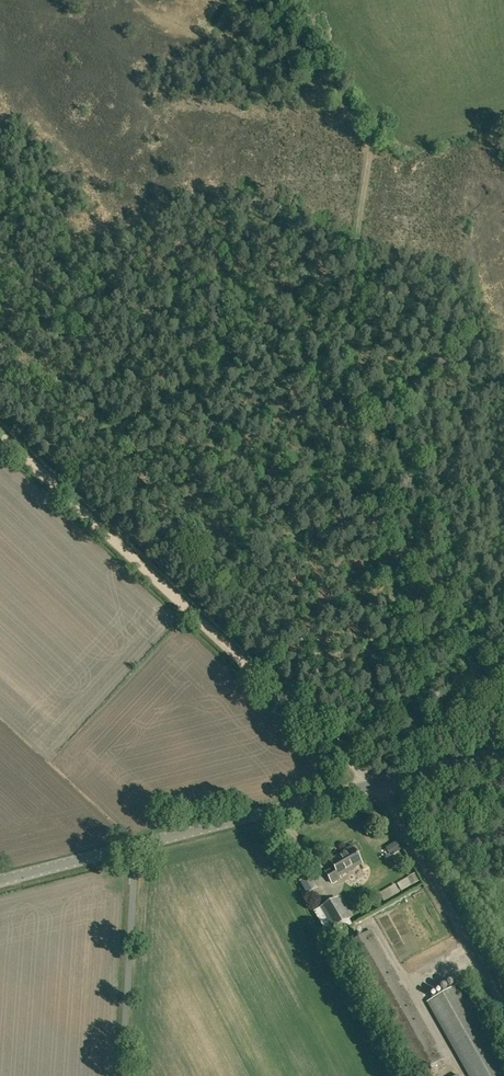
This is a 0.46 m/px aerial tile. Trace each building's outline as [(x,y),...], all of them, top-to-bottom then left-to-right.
[(355,853),(358,851),(355,846),(351,845),(343,849),(345,852),(330,861),(334,868),(326,872),(332,883),(340,878),(339,876),(361,863),(355,853)] [(350,919),(338,898),(319,908),(321,910),(315,913),(328,938),(352,925),(348,920),(350,919)] [(418,1073),(444,1058),(371,930),(345,944),(418,1073)] [(456,985),(427,1002),(468,1075),(503,1075),(503,1071),(456,985)]
